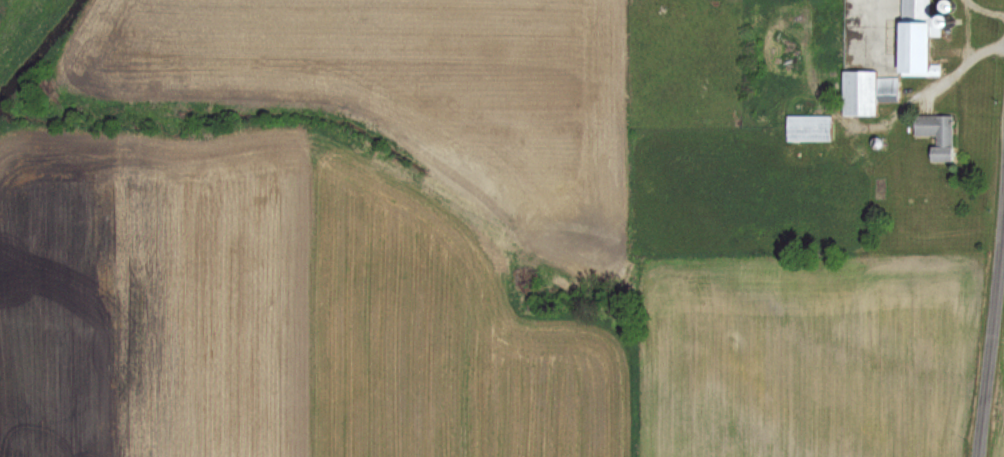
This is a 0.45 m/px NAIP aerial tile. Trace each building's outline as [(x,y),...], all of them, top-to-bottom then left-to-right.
[(897,74),(929,75),(929,74),(938,74),(939,65),(926,65),(927,35),(940,35),(940,14),(929,14),(929,0),(899,0),(897,74)] [(875,70),(841,70),(841,115),(874,115),(874,102),(897,102),(897,77),(875,77),(875,70)] [(929,161),(951,161),(951,114),(913,114),(913,135),(934,135),(934,145),(929,145),(929,161)] [(830,141),(830,115),(785,115),(785,141),(830,141)]
